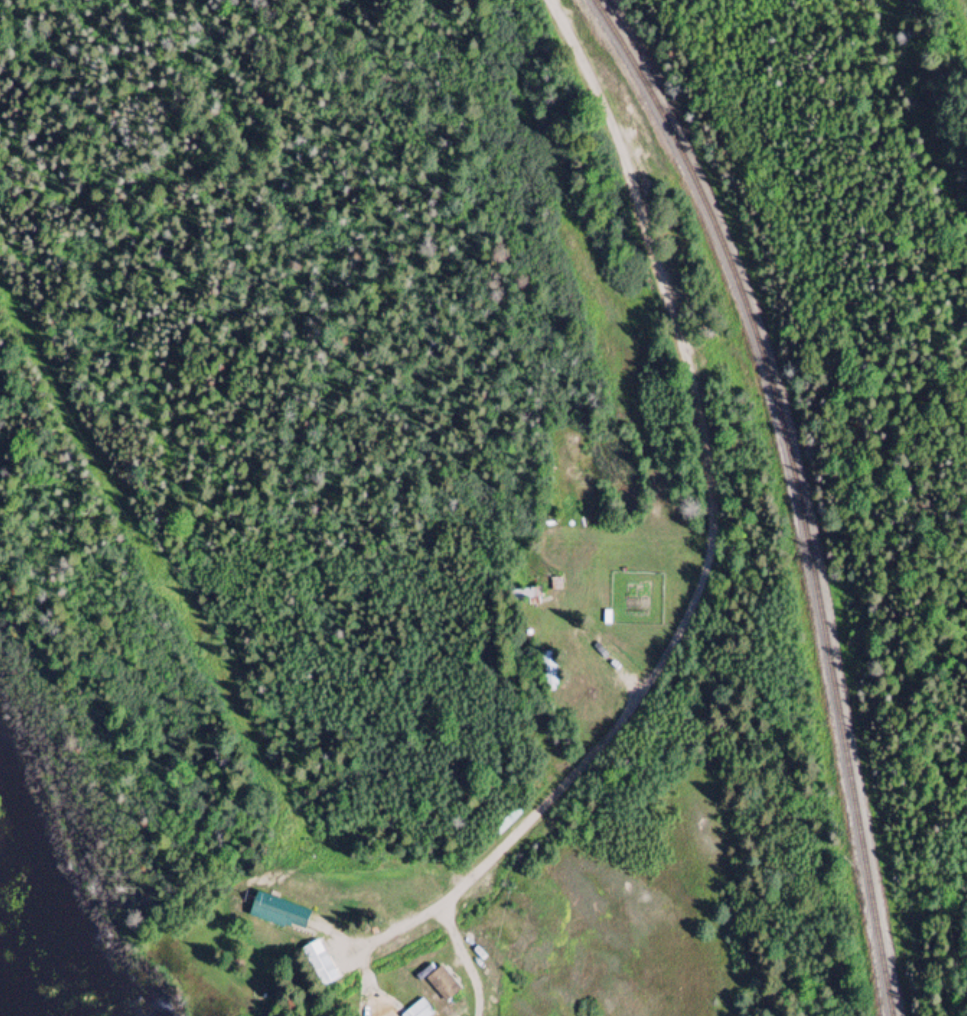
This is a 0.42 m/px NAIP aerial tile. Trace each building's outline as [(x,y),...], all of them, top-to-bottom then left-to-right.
[(513,601),(542,599),(542,589),(512,591),(513,601)] [(542,693),(556,692),(555,653),(541,653),(542,693)] [(248,916),(302,934),(310,910),(255,892),(248,916)] [(321,988),(338,981),(319,940),(303,948),(321,988)] [(439,1004),(459,995),(447,968),(427,976),(439,1004)] [(422,1001),(403,1015),(432,1015),(433,1015),(422,1001)]
